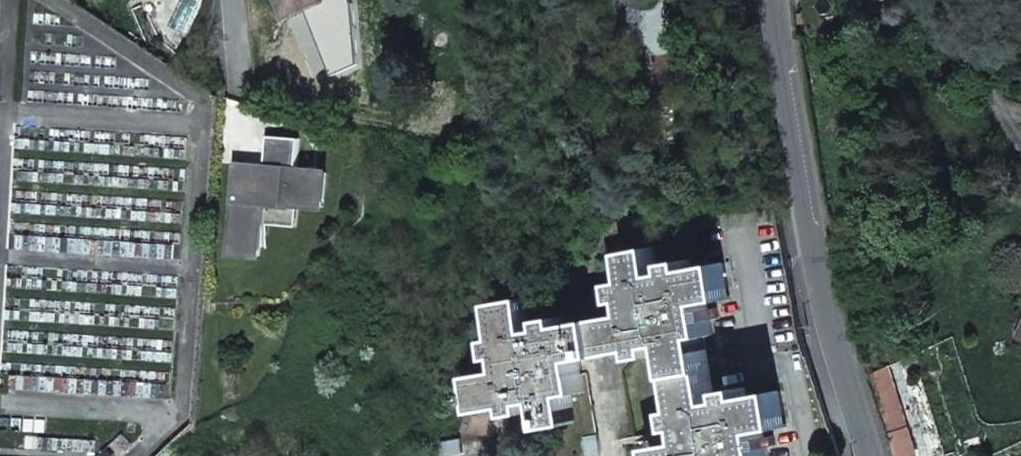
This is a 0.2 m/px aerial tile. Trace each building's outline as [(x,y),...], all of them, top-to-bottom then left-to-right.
[(326,1),(326,0),(277,0),(285,18),(326,1)] [(237,168),(231,256),(260,259),(264,206),(325,210),(327,175),(298,172),(300,141),(268,139),(266,170),(237,168)] [(653,455),(765,455),(763,446),(762,437),(761,430),(786,426),(781,391),(760,394),(761,400),(746,403),(743,388),(725,391),(727,400),(714,402),(703,336),(711,334),(709,320),(708,312),(706,312),(704,302),(729,298),(722,263),(704,267),(704,273),(690,276),(686,260),(669,263),(671,272),(656,275),(651,247),(622,253),(627,281),(613,284),(616,302),(625,300),(627,314),(603,318),(610,353),(634,349),(637,357),(654,354),(652,345),(667,343),(679,410),(670,411),(672,429),(681,428),(684,442),(651,447),(653,455)] [(610,353),(603,318),(575,324),(576,330),(562,332),(559,318),(541,321),(543,330),(529,332),(523,299),(488,305),(495,339),(486,341),(488,359),(498,357),(500,372),(466,377),(473,412),(495,408),(493,403),(507,400),(509,415),(526,412),(525,403),(539,400),(545,428),(573,422),(568,394),(582,391),(576,360),(610,353)] [(708,312),(709,320),(718,318),(717,308),(707,310),(708,312)] [(601,455),(597,434),(582,437),(586,455),(601,455)] [(762,437),(763,446),(773,445),(771,435),(762,437)] [(439,454),(461,451),(459,437),(437,439),(439,454)]
